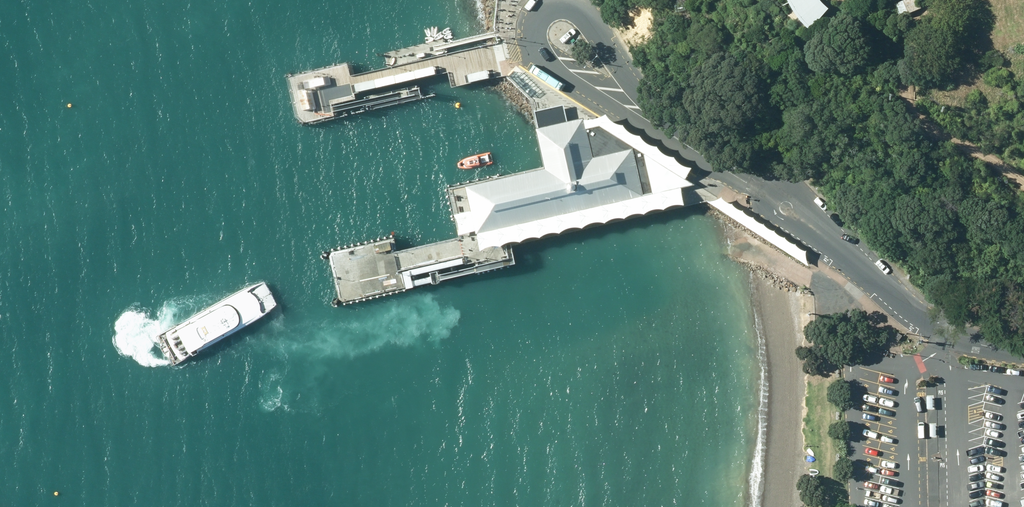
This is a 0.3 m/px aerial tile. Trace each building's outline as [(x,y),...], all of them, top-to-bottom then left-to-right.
[(827,10),(824,7),(822,4),(820,2),(819,0),(786,0),(788,5),(792,12),(796,19),(805,28),(808,31),(827,10)] [(921,9),(918,0),(904,0),(891,5),(897,19),(921,9)] [(686,13),(684,3),(674,5),(676,14),(686,13)] [(443,64),(421,69),(422,73),(423,77),(444,72),(443,68),(443,64)] [(421,69),(400,74),(401,78),(402,82),(423,77),(422,73),(421,69)] [(487,70),(465,74),(466,78),(467,82),(489,77),(488,74),(487,70)] [(535,92),(514,73),(510,77),(530,96),(535,92)] [(400,74),(379,79),(379,83),(380,87),(402,82),(401,78),(400,74)] [(307,79),(309,88),(330,83),(328,75),(307,79)] [(379,79),(357,84),(358,88),(359,91),(380,87),(379,83),(379,79)] [(307,90),(298,92),(303,113),(312,111),(307,90)] [(591,118),(586,118),(589,128),(598,126),(635,147),(645,195),(509,225),(481,232),(485,249),(488,247),(492,246),(496,244),(501,244),(505,245),(508,242),(510,241),(514,240),(517,239),(521,239),(525,240),(527,238),(530,237),(534,236),(538,235),(542,235),(544,236),(546,234),(549,233),(551,232),(555,231),(558,231),(561,231),(564,231),(567,229),(570,228),(573,226),(576,226),(580,225),(584,226),(587,226),(589,224),(593,222),(596,221),(601,220),(605,220),(609,221),(610,220),(614,218),(618,217),(623,216),(626,216),(628,217),(631,215),(636,212),(641,211),(645,211),(649,212),(650,211),(652,209),(656,208),(659,207),(662,207),(664,206),(668,207),(670,206),(674,204),(678,203),(683,202),(688,203),(683,185),(694,183),(687,179),(694,167),(687,166),(683,164),(680,162),(677,156),(675,156),(668,154),(663,151),(660,146),(657,146),(651,144),(645,140),(642,136),(637,134),(632,132),(627,128),(626,124),(623,124),(616,122),(611,118),(609,113),(606,115),(602,117),(595,119),(591,118)] [(509,225),(645,195),(635,147),(598,126),(589,128),(586,118),(557,124),(539,128),(548,168),(468,185),(474,209),(478,227),(479,230),(479,232),(481,232),(509,225)] [(712,201),(707,201),(809,266),(806,260),(806,254),(807,250),(802,249),(798,246),(796,243),(791,243),(787,240),(785,237),(781,236),(777,233),(775,230),(771,229),(767,227),(764,223),(760,222),(757,220),(754,217),(749,216),(746,213),(744,210),(740,209),(736,207),(733,203),(728,202),(725,199),(722,196),(720,198),(716,200),(712,201)] [(461,234),(479,230),(478,227),(474,209),(456,214),(460,219),(462,224),(462,228),(461,234)] [(395,248),(393,240),(375,245),(377,252),(395,248)]
